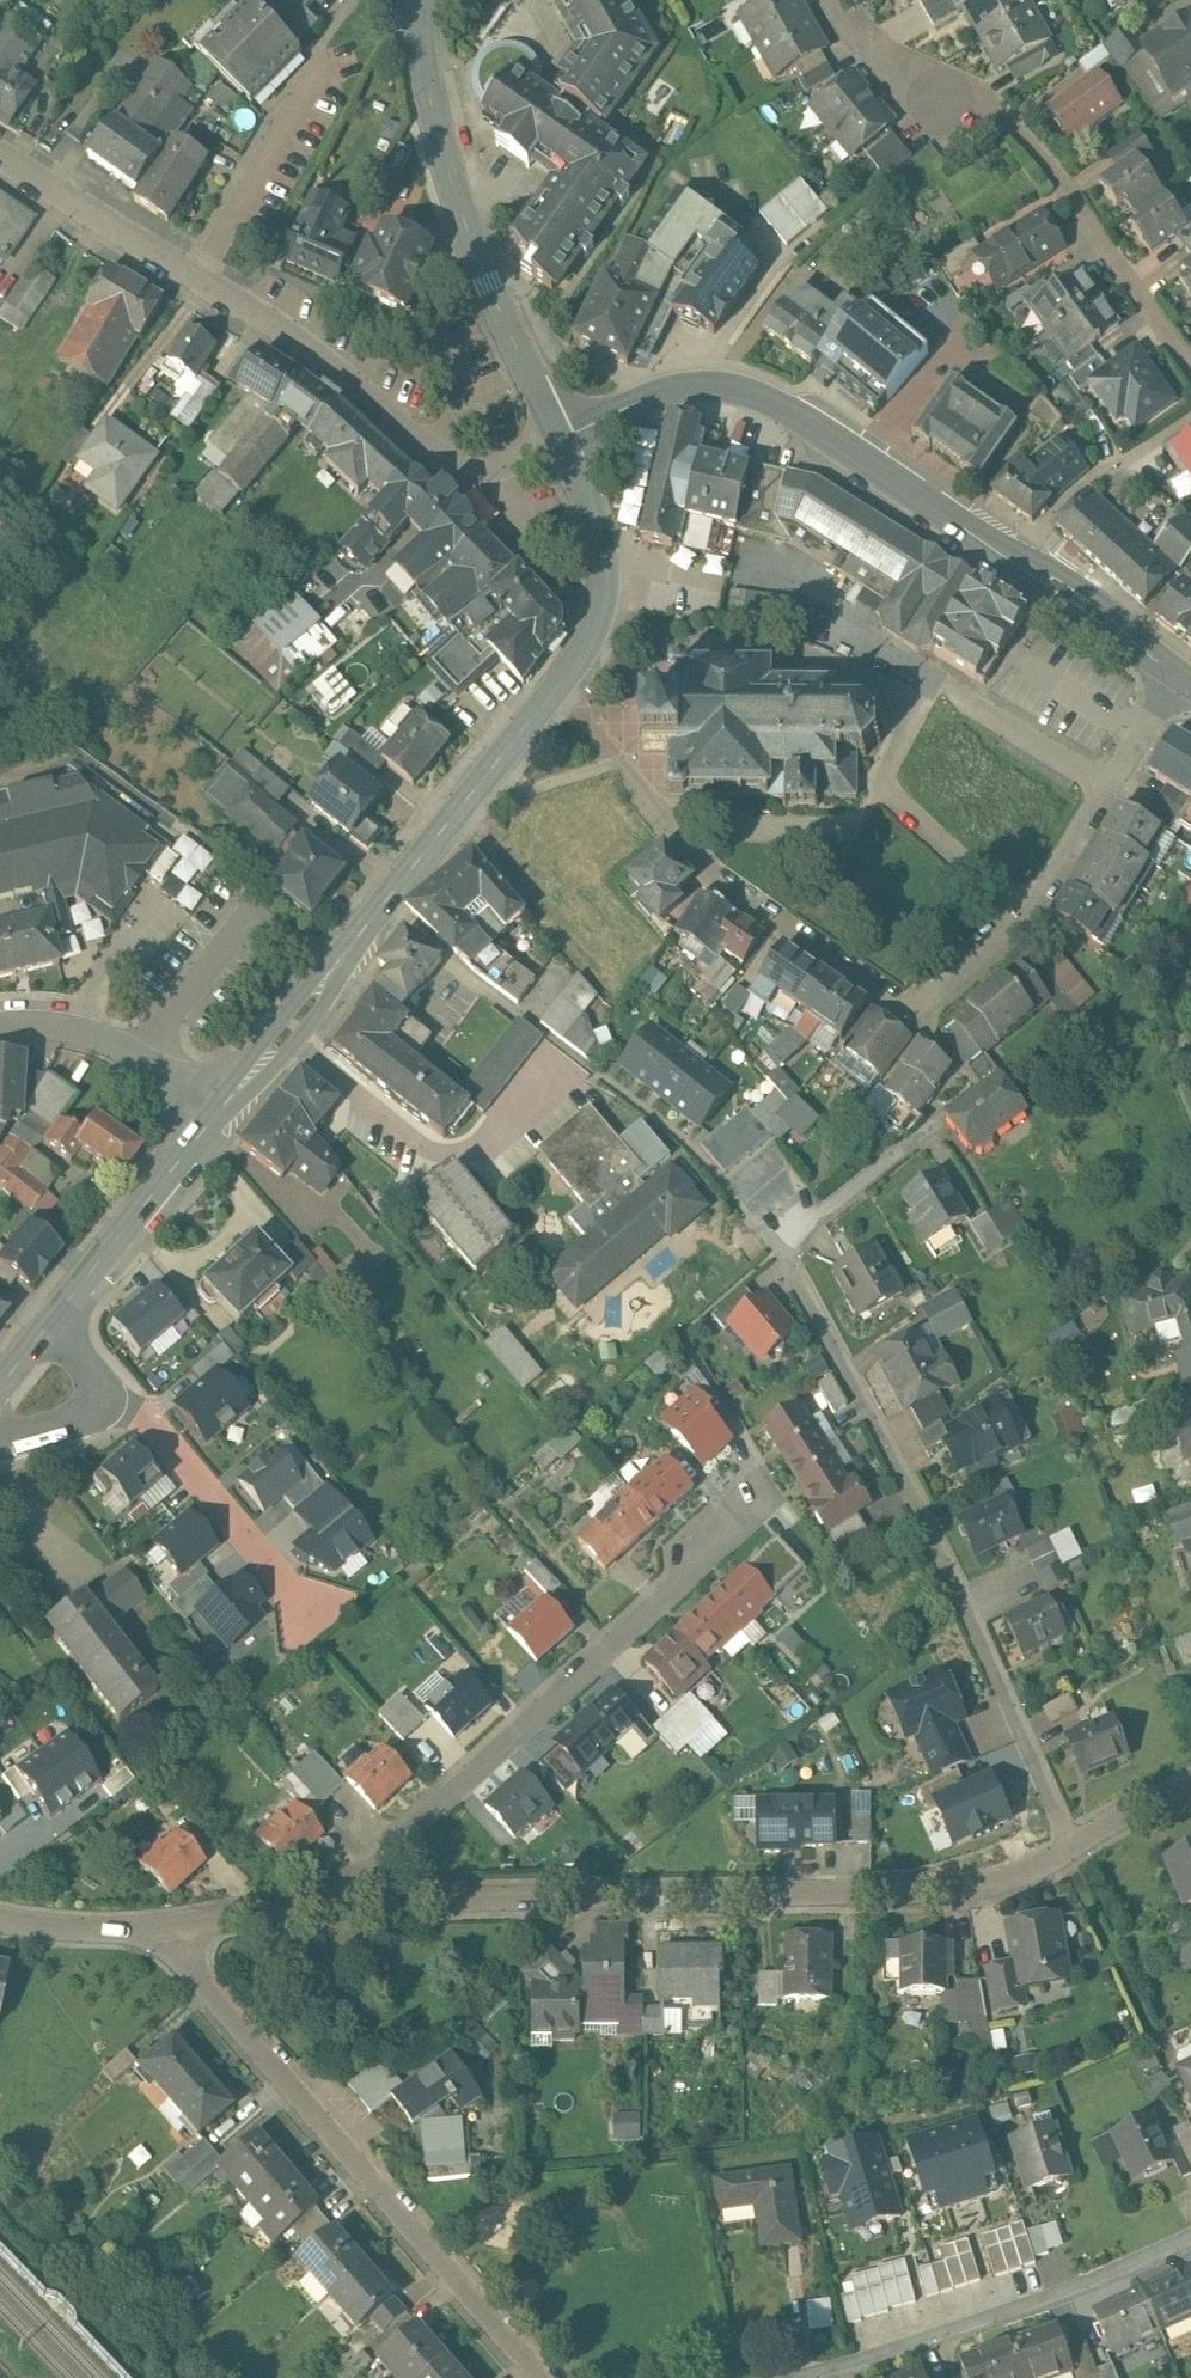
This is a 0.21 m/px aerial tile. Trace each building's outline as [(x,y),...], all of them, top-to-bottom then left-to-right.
[(296,18),(280,2),(281,1),(280,0),(274,0),(261,14),(296,48),(318,24),(304,10),(296,18)] [(281,1),(280,2),(296,18),(304,10),(314,0),(282,0),(281,1)] [(563,11),(585,49),(566,76),(572,80),(561,96),(567,100),(592,118),(602,125),(631,85),(653,52),(648,44),(625,3),(623,0),(557,0),(563,11)] [(639,12),(658,0),(632,0),(639,12)] [(741,15),(758,46),(808,18),(807,16),(806,17),(798,4),(800,3),(798,0),(767,0),(757,6),(741,15)] [(920,1),(927,13),(950,0),(921,0),(920,1)] [(927,13),(934,26),(959,11),(952,0),(950,0),(927,13)] [(965,8),(975,24),(976,23),(984,36),(982,37),(983,39),(1033,10),(1027,0),(979,0),(965,8)] [(261,14),(252,4),(201,55),(251,105),(280,76),(274,70),(296,49),(296,48),(261,14)] [(1033,10),(983,39),(984,40),(985,39),(993,52),(991,53),(1000,70),(1009,65),(1035,50),(1051,41),(1033,10)] [(1142,46),(1145,52),(1173,95),(1190,83),(1190,15),(1146,44),(1142,46)] [(4,18),(0,23),(0,68),(15,78),(41,44),(4,18)] [(808,18),(758,46),(776,77),(796,65),(821,51),(826,49),(816,32),(815,33),(807,20),(809,19),(808,18)] [(1130,22),(1100,40),(1121,67),(1145,52),(1142,46),(1146,44),(1130,22)] [(1102,46),(1080,62),(1088,73),(1110,57),(1102,46)] [(509,74),(536,91),(539,78),(536,66),(528,56),(517,50),(505,49),(493,52),(483,61),(478,72),(477,84),(482,96),(489,104),(509,74)] [(1035,50),(1009,65),(1017,78),(1042,63),(1035,50)] [(821,51),(796,65),(803,78),(828,64),(821,51)] [(193,88),(158,63),(137,92),(167,114),(177,100),(182,103),(193,88)] [(803,78),(799,80),(806,93),(835,76),(828,64),(803,78)] [(0,68),(0,122),(6,126),(32,91),(15,78),(0,68)] [(1097,71),(1047,108),(1072,142),(1085,132),(1122,105),(1097,71)] [(509,74),(489,104),(482,114),(506,131),(497,145),(505,150),(529,167),(536,157),(564,178),(559,185),(560,185),(522,239),(536,249),(529,260),(529,259),(527,261),(529,263),(530,262),(538,268),(533,276),(553,290),(580,252),(586,256),(594,246),(587,241),(616,201),(622,206),(630,195),(623,190),(641,165),(586,126),(561,108),(557,105),(544,97),(536,91),(509,74)] [(851,75),(815,105),(829,121),(864,91),(859,94),(857,92),(858,90),(859,86),(858,84),(851,75)] [(193,88),(182,103),(193,111),(204,96),(193,88)] [(864,91),(829,121),(842,137),(878,107),(871,99),(869,98),(864,97),(863,99),(861,96),(865,92),(864,91)] [(137,92),(116,121),(101,142),(95,137),(87,149),(93,153),(90,157),(137,192),(163,155),(157,151),(170,133),(175,137),(193,111),(182,103),(177,100),(167,114),(137,92)] [(592,118),(567,100),(565,103),(561,108),(586,126),(590,121),(592,118)] [(876,114),(874,112),(878,108),(878,107),(842,137),(847,144),(855,153),(891,124),(884,116),(883,114),(877,113),(876,114)] [(903,145),(893,134),(868,155),(877,167),(903,145)] [(1139,135),(1115,152),(1124,164),(1137,155),(1148,147),(1139,135)] [(178,140),(135,201),(167,221),(208,159),(178,140)] [(903,145),(877,167),(886,178),(912,156),(903,145)] [(1124,164),(1100,181),(1108,191),(1107,192),(1117,207),(1125,201),(1133,212),(1162,191),(1137,155),(1124,164)] [(784,243),(832,212),(808,177),(761,209),(784,243)] [(1188,227),(1162,191),(1133,212),(1140,222),(1132,228),(1143,243),(1144,242),(1152,253),(1177,235),(1188,227)] [(727,228),(679,193),(639,248),(688,282),(727,228)] [(350,213),(313,197),(285,261),(336,283),(337,282),(348,255),(354,240),(340,234),(350,213)] [(0,199),(0,258),(4,260),(31,220),(0,199)] [(982,252),(977,255),(981,261),(997,288),(1063,247),(1042,214),(982,252)] [(1188,227),(1177,235),(1185,247),(1190,243),(1190,224),(1188,227)] [(426,246),(385,229),(376,248),(370,245),(363,262),(364,262),(352,289),(399,309),(401,314),(412,310),(409,304),(429,258),(435,254),(430,245),(426,246)] [(974,240),(939,262),(951,281),(981,261),(977,255),(982,252),(974,240)] [(639,248),(630,243),(612,280),(606,277),(576,338),(628,363),(633,353),(636,348),(655,307),(672,273),(639,248)] [(718,244),(671,314),(711,340),(757,270),(718,244)] [(363,262),(348,255),(337,282),(352,289),(364,262),(363,262)] [(1182,266),(1190,277),(1180,284),(1190,298),(1190,297),(1190,260),(1182,266)] [(33,265),(7,305),(29,319),(55,280),(33,265)] [(165,299),(111,268),(88,307),(90,309),(139,337),(141,338),(165,299)] [(1052,291),(1032,306),(1051,333),(1096,301),(1086,287),(1090,284),(1080,271),(1052,291)] [(1044,279),(1021,296),(1029,307),(1029,308),(1032,306),(1052,291),(1044,279)] [(833,315),(798,289),(764,331),(812,366),(845,324),(833,315)] [(1021,296),(1009,304),(1018,315),(1029,307),(1021,296)] [(1096,301),(1051,333),(1070,360),(1091,346),(1119,326),(1110,312),(1106,315),(1096,301)] [(653,356),(671,314),(655,307),(636,348),(653,356)] [(864,307),(818,364),(879,414),(926,357),(864,307)] [(139,337),(90,309),(60,360),(109,388),(139,337)] [(218,346),(189,329),(168,363),(169,364),(163,372),(180,383),(186,374),(196,381),(201,374),(206,377),(210,370),(205,367),(218,346)] [(1099,357),(1091,346),(1070,360),(1067,362),(1075,374),(1099,357)] [(1177,403),(1136,349),(1088,385),(1116,422),(1125,415),(1138,432),(1177,403)] [(297,373),(262,352),(261,354),(240,389),(253,397),(212,445),(231,461),(266,419),(274,410),(297,373)] [(340,404),(297,373),(274,410),(266,419),(290,439),(299,427),(311,435),(314,432),(340,404)] [(1018,428),(952,381),(913,435),(931,448),(932,446),(963,468),(962,470),(980,482),(1018,428)] [(1063,419),(1041,394),(1025,417),(1051,435),(1063,419)] [(412,470),(340,404),(314,432),(328,446),(336,453),(327,463),(359,494),(369,484),(385,499),(412,470)] [(1106,431),(1091,410),(1078,420),(1092,440),(1106,431)] [(750,469),(697,457),(697,458),(693,457),(701,422),(670,415),(642,540),(673,547),(681,514),(722,524),(735,527),(734,530),(736,530),(750,469)] [(231,461),(220,475),(243,495),(290,439),(266,419),(231,461)] [(133,441),(108,423),(80,457),(84,460),(101,472),(89,489),(118,510),(154,460),(131,443),(133,441)] [(80,432),(59,459),(76,471),(84,460),(80,457),(93,441),(80,432)] [(328,446),(314,432),(311,435),(308,439),(305,446),(317,458),(328,446)] [(1190,466),(1190,433),(1177,441),(1190,466)] [(1061,439),(1017,476),(1010,470),(993,492),(1033,521),(1050,500),(1087,470),(1061,439)] [(817,480),(751,464),(736,530),(793,544),(888,603),(881,614),(884,627),(883,627),(884,630),(886,631),(887,630),(915,649),(915,650),(917,651),(920,650),(931,647),(931,648),(934,647),(936,653),(984,685),(1003,654),(1027,614),(1022,611),(1023,609),(832,489),(830,491),(818,483),(819,481),(817,480)] [(412,470),(385,499),(342,545),(367,568),(409,522),(439,494),(437,492),(412,470)] [(439,494),(409,522),(413,527),(419,533),(456,499),(458,501),(459,500),(458,499),(459,499),(452,491),(445,484),(437,492),(439,494)] [(1177,569),(1089,489),(1056,525),(1145,605),(1177,569)] [(458,501),(456,499),(419,533),(428,542),(398,569),(414,587),(419,592),(451,567),(485,535),(487,533),(458,501)] [(722,524),(681,514),(673,547),(715,557),(722,524)] [(1180,517),(1156,546),(1181,569),(1190,558),(1190,527),(1180,517)] [(485,535),(451,567),(458,575),(479,597),(483,601),(490,596),(518,570),(485,535)] [(565,618),(520,569),(518,570),(490,596),(515,623),(487,644),(492,650),(497,656),(524,685),(566,629),(565,618)] [(458,575),(427,599),(447,623),(479,597),(458,575)] [(1184,583),(1159,617),(1190,642),(1190,588),(1184,583)] [(344,638),(301,589),(238,644),(281,693),(344,638)] [(747,592),(731,590),(727,619),(744,621),(744,618),(747,592)] [(815,601),(747,592),(744,618),(812,627),(815,601)] [(483,601),(450,627),(460,638),(460,637),(482,660),(492,650),(487,644),(515,623),(490,596),(483,601)] [(482,660),(460,637),(460,638),(432,664),(459,692),(497,656),(492,650),(482,660)] [(800,668),(793,674),(772,674),(772,662),(670,661),(670,709),(644,709),(644,749),(670,749),(669,797),(786,797),(786,802),(783,805),(786,807),(789,804),(813,804),(816,807),(819,804),(816,802),(816,798),(842,798),(843,752),(860,752),(862,758),(866,756),(864,751),(874,741),(879,743),(881,740),(876,737),(876,723),(881,721),(880,717),(874,719),(864,709),(867,704),(863,702),(860,708),(836,708),(836,690),(840,686),(837,683),(833,687),(816,687),(817,675),(810,668),(800,668)] [(449,742),(418,716),(417,718),(408,710),(404,710),(389,728),(389,732),(400,741),(384,760),(414,785),(449,742)] [(379,754),(351,732),(340,746),(351,755),(367,768),(379,754)] [(1181,737),(1156,778),(1167,785),(1190,799),(1190,743),(1181,737)] [(860,752),(843,752),(842,798),(860,798),(860,752)] [(367,768),(351,755),(342,766),(368,787),(377,776),(367,768)] [(342,766),(341,765),(312,802),(349,832),(349,833),(351,835),(351,834),(368,847),(381,831),(364,818),(381,796),(379,795),(368,787),(342,766)] [(290,789),(262,766),(253,778),(281,800),(290,789)] [(47,917),(52,940),(71,935),(59,889),(77,885),(93,897),(86,905),(113,925),(134,896),(129,892),(131,888),(133,890),(134,888),(133,887),(137,881),(139,878),(141,879),(142,877),(141,876),(143,872),(149,876),(150,874),(161,882),(178,859),(167,851),(170,848),(106,800),(96,802),(93,790),(77,778),(0,798),(0,928),(47,917)] [(281,800),(253,778),(247,785),(276,808),(281,800)] [(276,808),(247,785),(224,814),(268,849),(272,845),(289,858),(302,842),(292,834),(298,826),(276,808)] [(1190,799),(1167,785),(1160,797),(1183,811),(1190,799)] [(1183,811),(1160,797),(1152,809),(1176,823),(1183,811)] [(1145,821),(1121,806),(1103,835),(1110,839),(1142,859),(1143,858),(1160,830),(1145,821)] [(1176,823),(1152,809),(1145,821),(1160,830),(1168,835),(1176,823)] [(289,858),(267,886),(308,918),(346,872),(304,839),(302,842),(289,858)] [(1142,859),(1110,839),(1093,866),(1132,890),(1149,862),(1143,858),(1142,859)] [(665,845),(629,876),(656,908),(652,911),(661,921),(682,902),(674,894),(693,878),(665,845)] [(526,912),(474,852),(435,884),(463,918),(464,917),(475,907),(482,901),(506,929),(526,912)] [(1132,890),(1093,866),(1077,893),(1109,913),(1116,917),(1132,890)] [(463,918),(435,884),(413,903),(412,912),(456,953),(478,932),(471,925),(464,917),(463,918)] [(1077,893),(1070,889),(1053,918),(1092,941),(1109,913),(1077,893)] [(736,914),(705,891),(677,932),(717,960),(723,950),(723,949),(731,938),(723,933),(736,914)] [(475,907),(464,917),(471,925),(483,915),(475,907)] [(765,936),(737,914),(736,914),(723,933),(731,938),(723,949),(723,950),(739,960),(736,964),(741,968),(744,964),(765,936)] [(0,928),(0,979),(20,974),(59,964),(52,940),(47,917),(0,928)] [(442,960),(406,931),(380,963),(390,971),(375,990),(411,1019),(433,1036),(438,1040),(446,1046),(478,998),(480,996),(439,964),(442,960)] [(494,948),(478,932),(456,953),(472,968),(518,1003),(535,979),(509,960),(494,948)] [(832,980),(783,946),(757,985),(776,998),(779,993),(809,1013),(832,980)] [(737,973),(721,961),(709,974),(723,988),(737,973)] [(1077,1011),(1036,961),(1025,970),(1050,1002),(1066,1021),(1077,1011)] [(1004,978),(1004,977),(968,1007),(968,1008),(952,1021),(956,1025),(943,1036),(953,1049),(948,1053),(954,1059),(958,1056),(969,1069),(970,1069),(979,1080),(995,1067),(986,1056),(1050,1002),(1025,970),(1020,964),(1004,978)] [(579,974),(561,997),(583,1013),(585,1011),(597,994),(579,974)] [(809,1013),(807,1016),(819,1024),(842,1040),(867,1004),(832,980),(809,1013)] [(776,998),(757,985),(751,995),(768,1006),(769,1007),(776,998)] [(751,995),(738,986),(724,1006),(737,1016),(740,1011),(751,995)] [(411,1019),(375,990),(330,1048),(388,1093),(391,1090),(423,1116),(421,1119),(445,1138),(471,1104),(415,1060),(392,1042),(411,1019)] [(768,1006),(751,995),(740,1011),(757,1022),(768,1006)] [(582,1014),(560,998),(541,1022),(563,1038),(582,1014)] [(872,1007),(842,1047),(882,1077),(912,1038),(872,1007)] [(583,1013),(582,1014),(563,1038),(601,1067),(605,1062),(585,1011),(583,1013)] [(807,1016),(794,1035),(791,1031),(764,1056),(777,1070),(778,1069),(806,1043),(819,1024),(807,1016)] [(513,1025),(459,1094),(471,1104),(484,1114),(544,1038),(519,1018),(513,1025)] [(433,1036),(411,1019),(392,1042),(415,1060),(433,1036)] [(622,1065),(649,1086),(679,1048),(652,1028),(622,1065)] [(921,1046),(888,1089),(901,1100),(918,1115),(952,1070),(921,1046)] [(649,1086),(674,1106),(704,1069),(679,1048),(649,1086)] [(0,1063),(0,1129),(3,1129),(4,1118),(19,1118),(22,1072),(22,1064),(0,1063)] [(731,1090),(704,1069),(674,1106),(687,1116),(701,1127),(731,1090)] [(792,1084),(778,1069),(777,1070),(767,1078),(781,1094),(792,1084)] [(338,1104),(298,1071),(277,1098),(278,1098),(278,1097),(310,1136),(338,1104)] [(46,1076),(22,1072),(19,1118),(26,1108),(46,1076)] [(1000,1074),(945,1114),(973,1152),(1028,1111),(1000,1074)] [(77,1097),(46,1076),(26,1108),(54,1128),(59,1121),(77,1097)] [(776,1091),(751,1112),(773,1136),(775,1138),(788,1127),(777,1116),(790,1104),(776,1091)] [(821,1119),(798,1096),(790,1104),(777,1116),(788,1127),(801,1140),(821,1119)] [(278,1098),(240,1146),(281,1178),(290,1167),(312,1138),(310,1136),(278,1097),(278,1098)] [(918,1115),(901,1100),(887,1118),(908,1134),(923,1120),(918,1115)] [(618,1140),(589,1107),(539,1151),(590,1211),(598,1204),(610,1218),(546,1271),(576,1306),(667,1230),(672,1236),(706,1207),(671,1168),(646,1189),(640,1182),(671,1155),(642,1121),(618,1140)] [(723,1124),(700,1144),(726,1173),(750,1151),(753,1154),(773,1136),(751,1112),(746,1107),(725,1126),(723,1124)] [(54,1128),(26,1108),(19,1118),(9,1137),(31,1148),(43,1143),(54,1128)] [(141,1150),(94,1117),(80,1136),(59,1121),(54,1128),(43,1143),(70,1162),(79,1149),(119,1177),(125,1170),(141,1150)] [(9,1137),(3,1147),(0,1149),(0,1186),(18,1201),(19,1200),(31,1210),(46,1190),(18,1169),(31,1148),(9,1137)] [(312,1138),(290,1167),(321,1192),(339,1169),(312,1138)] [(515,1239),(454,1166),(414,1200),(477,1276),(506,1252),(504,1249),(515,1239)] [(940,1175),(905,1196),(916,1214),(911,1217),(927,1245),(968,1219),(940,1175)] [(59,1201),(46,1190),(31,1210),(44,1220),(59,1201)] [(1017,1234),(1000,1206),(987,1214),(1004,1242),(1017,1234)] [(1004,1242),(987,1214),(970,1225),(987,1252),(1004,1242)] [(28,1227),(8,1252),(0,1262),(0,1263),(18,1277),(30,1286),(37,1278),(39,1279),(50,1265),(48,1264),(58,1251),(28,1227)] [(216,1304),(218,1303),(237,1324),(253,1310),(257,1314),(279,1293),(275,1289),(289,1276),(290,1275),(278,1261),(280,1259),(279,1257),(273,1252),(274,1249),(274,1247),(274,1245),(273,1243),(272,1242),(267,1236),(266,1235),(264,1234),(262,1234),(261,1234),(259,1234),(257,1234),(255,1236),(203,1284),(202,1285),(200,1286),(200,1287),(199,1289),(199,1290),(199,1292),(200,1295),(201,1297),(205,1302),(206,1303),(208,1304),(210,1305),(212,1305),(214,1305),(216,1304)] [(296,1242),(279,1257),(280,1259),(278,1261),(290,1275),(289,1276),(296,1283),(304,1275),(316,1289),(327,1280),(325,1277),(308,1257),(296,1242)] [(876,1247),(835,1271),(848,1295),(855,1291),(868,1312),(902,1292),(876,1247)] [(325,1277),(335,1268),(318,1248),(308,1257),(325,1277)] [(335,1268),(325,1277),(327,1280),(341,1296),(366,1275),(350,1256),(335,1268)] [(7,1290),(18,1277),(0,1263),(0,1284),(7,1290)] [(366,1275),(341,1296),(355,1313),(380,1292),(366,1275)] [(1172,1286),(1170,1281),(1162,1277),(1154,1279),(1150,1287),(1151,1292),(1122,1300),(1131,1334),(1156,1328),(1159,1340),(1170,1346),(1182,1343),(1185,1351),(1190,1349),(1190,1290),(1189,1281),(1172,1286)] [(154,1285),(110,1323),(139,1357),(183,1319),(180,1315),(189,1306),(169,1282),(159,1291),(154,1285)] [(746,1289),(713,1316),(726,1331),(733,1325),(732,1324),(757,1302),(746,1289)] [(955,1291),(923,1308),(933,1327),(965,1310),(955,1291)] [(785,1340),(795,1332),(765,1296),(757,1302),(732,1324),(733,1325),(763,1359),(772,1351),(784,1352),(785,1340)] [(8,1312),(0,1306),(0,1322),(8,1312)] [(501,1326),(482,1344),(526,1391),(545,1373),(501,1326)] [(227,1329),(217,1337),(235,1359),(245,1351),(227,1329)] [(934,1363),(919,1334),(878,1355),(907,1410),(911,1407),(939,1393),(957,1384),(943,1358),(934,1363)] [(815,1378),(833,1370),(824,1353),(806,1361),(815,1378)] [(171,1405),(204,1445),(248,1408),(215,1368),(171,1405)] [(848,1404),(832,1376),(818,1385),(834,1413),(848,1404)] [(939,1393),(911,1407),(924,1432),(950,1413),(939,1393)] [(664,1420),(703,1464),(732,1438),(692,1394),(664,1420)] [(981,1414),(951,1428),(959,1445),(948,1450),(958,1472),(969,1467),(973,1477),(997,1466),(994,1459),(1019,1447),(997,1401),(979,1409),(981,1414)] [(799,1406),(766,1427),(791,1467),(791,1468),(827,1445),(812,1420),(809,1422),(799,1406)] [(1073,1409),(1053,1417),(1061,1439),(1081,1431),(1073,1409)] [(1173,1423),(1183,1461),(1190,1459),(1190,1419),(1173,1423)] [(940,1421),(919,1436),(926,1450),(949,1438),(940,1421)] [(569,1428),(548,1447),(558,1458),(561,1461),(582,1442),(569,1428)] [(128,1442),(86,1474),(126,1527),(168,1495),(128,1442)] [(827,1445),(791,1468),(791,1467),(790,1468),(815,1506),(814,1506),(817,1510),(816,1516),(821,1524),(826,1526),(829,1530),(857,1512),(869,1505),(854,1481),(849,1484),(840,1471),(843,1469),(827,1444),(827,1445)] [(264,1446),(229,1470),(260,1514),(295,1491),(264,1446)] [(548,1447),(534,1459),(545,1470),(558,1458),(548,1447)] [(692,1489),(666,1460),(652,1473),(650,1470),(628,1490),(657,1521),(692,1489)] [(1007,1482),(990,1490),(996,1503),(1007,1498),(1014,1495),(1007,1482)] [(330,1487),(282,1527),(326,1580),(375,1540),(330,1487)] [(628,1490),(608,1510),(610,1512),(596,1524),(595,1524),(579,1540),(606,1570),(623,1554),(623,1553),(657,1521),(628,1490)] [(996,1503),(959,1521),(976,1556),(1024,1534),(1007,1498),(996,1503)] [(1186,1509),(1167,1519),(1174,1546),(1190,1540),(1190,1508),(1186,1509)] [(871,1536),(857,1512),(829,1530),(843,1553),(871,1536)] [(152,1541),(180,1574),(214,1547),(186,1513),(152,1541)] [(806,1569),(778,1539),(746,1568),(775,1598),(806,1569)] [(1063,1565),(1051,1539),(1026,1551),(1039,1577),(1062,1565),(1063,1565)] [(561,1587),(537,1561),(526,1571),(550,1598),(561,1587)] [(1062,1565),(1039,1577),(1046,1593),(1070,1581),(1062,1565)] [(775,1598),(746,1568),(711,1601),(740,1633),(763,1613),(760,1611),(775,1598)] [(106,1584),(86,1600),(82,1595),(44,1623),(119,1720),(157,1692),(106,1626),(145,1596),(125,1569),(106,1584)] [(232,1570),(185,1603),(230,1665),(276,1632),(232,1570)] [(1049,1599),(1006,1620),(1023,1655),(1066,1634),(1049,1599)] [(546,1600),(533,1612),(531,1610),(509,1630),(537,1661),(573,1629),(546,1600)] [(740,1633),(711,1601),(677,1633),(703,1662),(717,1650),(719,1652),(740,1633)] [(795,1626),(783,1636),(801,1655),(812,1645),(795,1626)] [(676,1633),(645,1661),(678,1697),(709,1669),(703,1662),(677,1633),(676,1633)] [(1175,1642),(1184,1667),(1190,1664),(1190,1636),(1175,1642)] [(440,1639),(428,1645),(437,1663),(449,1657),(440,1639)] [(323,1657),(312,1643),(302,1651),(313,1665),(323,1657)] [(945,1671),(889,1696),(908,1739),(964,1714),(945,1671)] [(490,1705),(464,1676),(451,1689),(448,1686),(426,1706),(455,1738),(490,1705)] [(642,1724),(612,1692),(556,1743),(560,1747),(584,1773),(617,1743),(619,1745),(642,1724)] [(691,1693),(663,1719),(688,1745),(715,1720),(691,1693)] [(426,1722),(401,1695),(380,1715),(404,1741),(426,1722)] [(1077,1711),(1068,1695),(1045,1708),(1053,1724),(1077,1711)] [(1127,1755),(1112,1718),(1085,1729),(1085,1731),(1068,1738),(1083,1773),(1127,1755)] [(688,1745),(663,1719),(652,1729),(677,1755),(688,1745)] [(951,1722),(918,1736),(934,1775),(968,1760),(951,1722)] [(66,1731),(40,1750),(75,1800),(101,1781),(66,1731)] [(584,1773),(560,1747),(540,1765),(565,1791),(584,1773)] [(412,1778),(385,1748),(372,1761),(370,1759),(347,1779),(377,1810),(412,1778)] [(40,1750),(3,1776),(18,1799),(29,1791),(49,1818),(75,1800),(40,1750)] [(344,1785),(314,1753),(291,1774),(321,1806),(344,1785)] [(124,1768),(102,1786),(111,1797),(133,1779),(124,1768)] [(966,1787),(959,1771),(920,1789),(930,1810),(938,1806),(936,1801),(966,1787)] [(321,1807),(291,1774),(280,1784),(310,1816),(321,1807)] [(524,1775),(489,1806),(515,1836),(529,1823),(531,1825),(552,1806),(524,1775)] [(997,1802),(986,1778),(966,1787),(936,1801),(938,1806),(955,1845),(973,1836),(974,1839),(993,1830),(992,1829),(1010,1820),(1001,1800),(997,1802)] [(857,1811),(874,1811),(874,1791),(857,1791),(857,1811)] [(835,1845),(835,1803),(759,1804),(760,1804),(760,1851),(784,1850),(783,1845),(835,1845)] [(321,1837),(295,1809),(281,1822),(278,1819),(256,1838),(285,1870),(321,1837)] [(870,1813),(853,1813),(854,1844),(870,1844),(870,1813)] [(161,1845),(140,1864),(169,1895),(203,1863),(178,1834),(164,1848),(161,1845)] [(1166,1860),(1186,1907),(1190,1905),(1190,1850),(1166,1860)] [(1057,1919),(1010,1927),(1016,1965),(1020,1984),(1021,1984),(1067,1976),(1057,1919)] [(627,1954),(627,1924),(595,1924),(596,1939),(590,1939),(590,1954),(622,1953),(622,1954),(627,1954)] [(1171,1941),(1184,1971),(1190,1968),(1190,1934),(1171,1941)] [(831,1937),(786,1936),(785,1999),(829,2000),(831,1937)] [(945,1944),(884,1944),(884,1961),(903,1961),(904,1994),(945,1994),(945,1966),(951,1966),(951,1956),(945,1956),(945,1944)] [(550,1948),(523,1973),(533,1984),(560,1959),(550,1948)] [(722,1952),(660,1954),(661,2001),(693,2000),(693,2008),(720,2007),(719,1978),(722,1978),(722,1952)] [(575,1964),(566,1954),(560,1959),(533,1984),(535,1986),(534,2033),(554,2033),(554,2041),(574,2040),(574,2033),(578,2033),(578,2025),(621,2024),(622,2036),(643,2036),(643,2008),(643,2003),(622,2003),(622,1954),(622,1953),(590,1954),(584,1954),(585,1987),(577,1987),(577,1979),(569,1969),(575,1964)] [(1016,1965),(988,1970),(996,2013),(1025,2007),(1021,1984),(1020,1984),(1016,1965)] [(779,1974),(760,1974),(759,2005),(778,2005),(779,1974)] [(987,2016),(981,1981),(956,1981),(956,2017),(987,2016)] [(506,1999),(484,2018),(491,2026),(513,2007),(506,1999)] [(664,2010),(645,2011),(645,2008),(643,2008),(643,2036),(664,2036),(664,2010)] [(672,2011),(673,2034),(689,2034),(688,2010),(672,2011)] [(498,2047),(474,2021),(456,2037),(481,2063),(498,2047)] [(172,2041),(139,2070),(167,2103),(201,2074),(172,2041)] [(1180,2054),(1178,2060),(1181,2068),(1190,2063),(1190,2048),(1180,2054)] [(769,2060),(753,2049),(746,2059),(762,2071),(769,2060)] [(1151,2049),(1133,2058),(1152,2097),(1170,2088),(1151,2049)] [(125,2051),(103,2070),(114,2082),(136,2063),(125,2051)] [(454,2059),(396,2099),(414,2126),(421,2121),(428,2128),(430,2167),(465,2164),(465,2159),(463,2126),(452,2126),(440,2109),(453,2100),(456,2105),(460,2102),(458,2099),(474,2088),(454,2059)] [(383,2060),(375,2060),(347,2083),(371,2112),(403,2085),(383,2060)] [(1181,2068),(1178,2069),(1190,2095),(1190,2063),(1181,2068)] [(230,2109),(201,2074),(167,2103),(198,2137),(230,2109)] [(1007,2104),(989,2110),(994,2126),(1012,2120),(1007,2104)] [(640,2139),(640,2114),(614,2115),(614,2139),(640,2139)] [(1050,2114),(1034,2119),(1031,2123),(1034,2132),(1013,2139),(1029,2190),(1055,2181),(1061,2185),(1065,2178),(1070,2177),(1050,2114)] [(1151,2115),(1113,2133),(1125,2158),(1136,2181),(1174,2163),(1151,2115)] [(984,2179),(993,2176),(976,2121),(943,2131),(964,2202),(988,2194),(984,2179)] [(1188,2124),(1173,2131),(1190,2172),(1190,2129),(1188,2124)] [(940,2209),(964,2202),(943,2131),(909,2141),(925,2197),(936,2194),(940,2209)] [(1125,2158),(1113,2133),(1095,2142),(1107,2167),(1125,2158)] [(222,2163),(216,2169),(217,2170),(247,2205),(285,2173),(254,2136),(222,2163)] [(201,2139),(180,2158),(177,2154),(161,2168),(175,2183),(191,2170),(212,2152),(201,2139)] [(878,2141),(856,2148),(855,2145),(830,2153),(833,2162),(824,2165),(834,2195),(842,2193),(853,2228),(878,2220),(879,2223),(901,2216),(878,2141)] [(212,2152),(191,2170),(202,2183),(217,2170),(216,2169),(222,2163),(212,2152)] [(465,2164),(430,2167),(431,2179),(481,2175),(480,2158),(465,2159),(465,2164)] [(790,2172),(716,2182),(721,2219),(758,2214),(763,2247),(799,2243),(790,2172)] [(316,2210),(285,2173),(247,2205),(263,2224),(256,2231),(271,2249),(293,2231),(315,2212),(316,2210)] [(315,2212),(293,2231),(301,2240),(323,2221),(315,2212)] [(323,2221),(301,2240),(310,2251),(332,2232),(323,2221)] [(1035,2262),(1022,2222),(1009,2226),(1010,2227),(1022,2266),(1035,2262)] [(1041,2228),(1048,2250),(1062,2246),(1056,2223),(1041,2228)] [(1041,2226),(1027,2231),(1035,2257),(1049,2253),(1048,2250),(1041,2228),(1041,2226)] [(1022,2266),(1010,2227),(996,2231),(1008,2272),(1022,2268),(1022,2266)] [(310,2251),(301,2259),(332,2296),(366,2266),(335,2230),(310,2251)] [(1008,2272),(996,2231),(982,2236),(995,2276),(1008,2272)] [(967,2283),(980,2279),(968,2239),(954,2243),(967,2283)] [(967,2283),(954,2243),(940,2247),(945,2261),(953,2288),(967,2283)] [(905,2261),(892,2264),(902,2305),(915,2301),(905,2261)] [(939,2292),(953,2288),(945,2261),(931,2265),(939,2292)] [(902,2305),(892,2264),(878,2267),(878,2270),(888,2308),(902,2305)] [(939,2292),(931,2265),(917,2270),(925,2296),(939,2292)] [(366,2266),(332,2296),(360,2329),(372,2319),(395,2300),(366,2266)] [(864,2273),(875,2314),(888,2311),(888,2308),(878,2270),(864,2273)] [(1142,2292),(1159,2331),(1190,2317),(1190,2278),(1188,2272),(1142,2292)] [(861,2318),(875,2314),(864,2273),(851,2277),(855,2293),(861,2318)] [(1117,2303),(1093,2313),(1110,2352),(1159,2331),(1142,2292),(1117,2303)] [(861,2318),(855,2293),(841,2296),(848,2324),(861,2320),(861,2318)] [(809,2299),(811,2328),(836,2326),(834,2297),(809,2299)] [(395,2300),(372,2319),(383,2333),(406,2313),(395,2300)] [(379,2360),(390,2372),(382,2377),(426,2377),(447,2360),(418,2327),(379,2360)] [(1011,2345),(1022,2377),(1055,2377),(1071,2373),(1073,2372),(1064,2346),(1063,2346),(1057,2330),(1011,2345)] [(1064,2346),(1073,2372),(1071,2373),(1073,2377),(1099,2377),(1096,2370),(1084,2338),(1064,2346)] [(961,2361),(966,2377),(1022,2377),(1011,2345),(961,2361)] [(363,2352),(345,2368),(353,2377),(372,2362),(363,2352)] [(426,2377),(463,2377),(447,2360),(426,2377)] [(1111,2364),(1096,2370),(1099,2377),(1117,2377),(1111,2364)]
